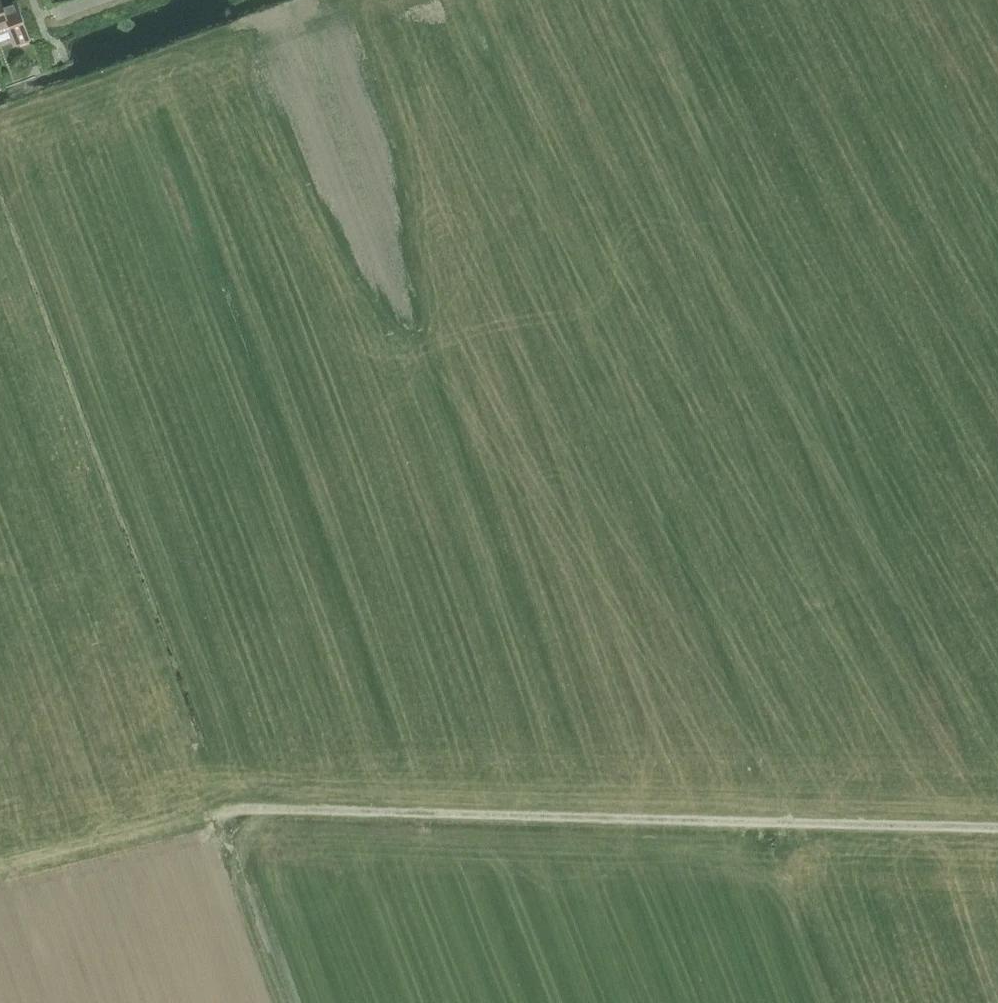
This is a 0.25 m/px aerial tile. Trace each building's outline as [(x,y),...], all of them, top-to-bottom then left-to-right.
[(12,29),(17,44),(31,39),(21,11),(7,16),(2,0),(0,0),(0,33),(12,29)]
